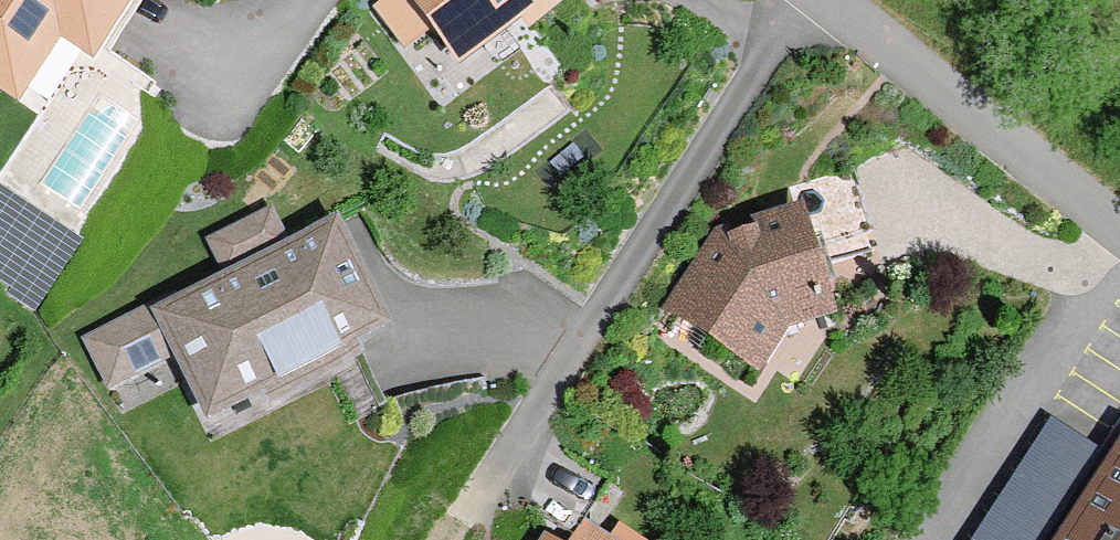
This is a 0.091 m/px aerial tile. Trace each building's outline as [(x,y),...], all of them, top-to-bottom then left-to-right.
[(19,99),(62,33),(93,53),(128,0),(0,0),(0,86),(19,99)] [(459,66),(521,21),(528,30),(568,0),(410,0),(459,66)] [(223,260),(292,231),(279,201),(210,230),(223,260)] [(838,314),(805,205),(717,231),(666,311),(759,370),(784,330),(838,314)] [(176,352),(208,417),(391,327),(337,219),(154,308),(176,352)] [(176,352),(154,308),(152,304),(84,338),(108,386),(176,352)] [(1112,462),(1053,423),(977,539),(1061,539),(1112,462)] [(1112,462),(1061,539),(1119,539),(1119,450),(1112,462)] [(586,524),(576,539),(611,539),(586,524)]
